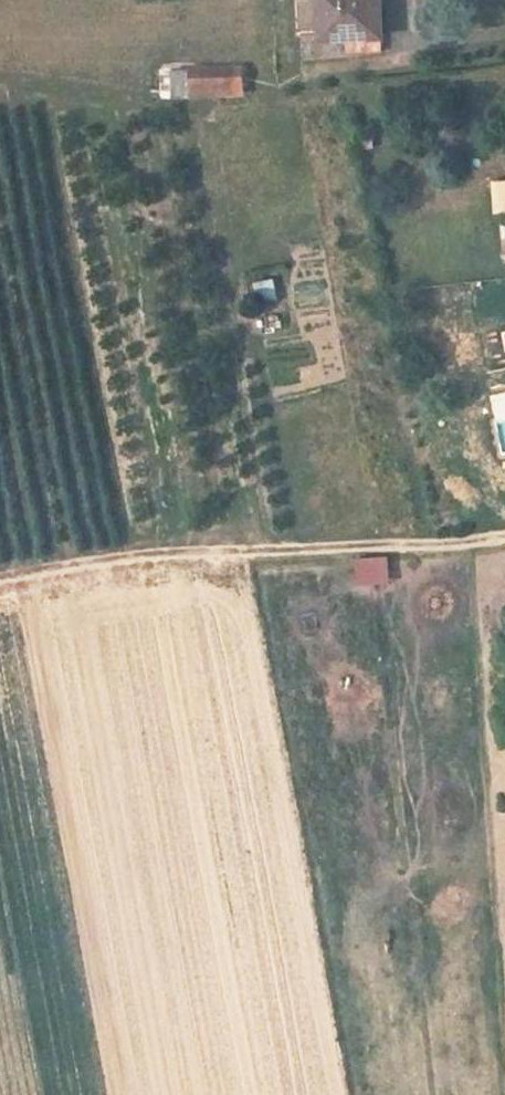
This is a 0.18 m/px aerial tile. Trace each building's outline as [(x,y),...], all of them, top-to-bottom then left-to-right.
[(388,56),(389,8),(334,6),(333,54),(388,56)] [(243,98),(243,67),(164,66),(164,98),(243,98)] [(257,301),(279,295),(274,276),(252,282),(257,301)] [(391,555),(358,557),(360,585),(393,582),(391,555)]
